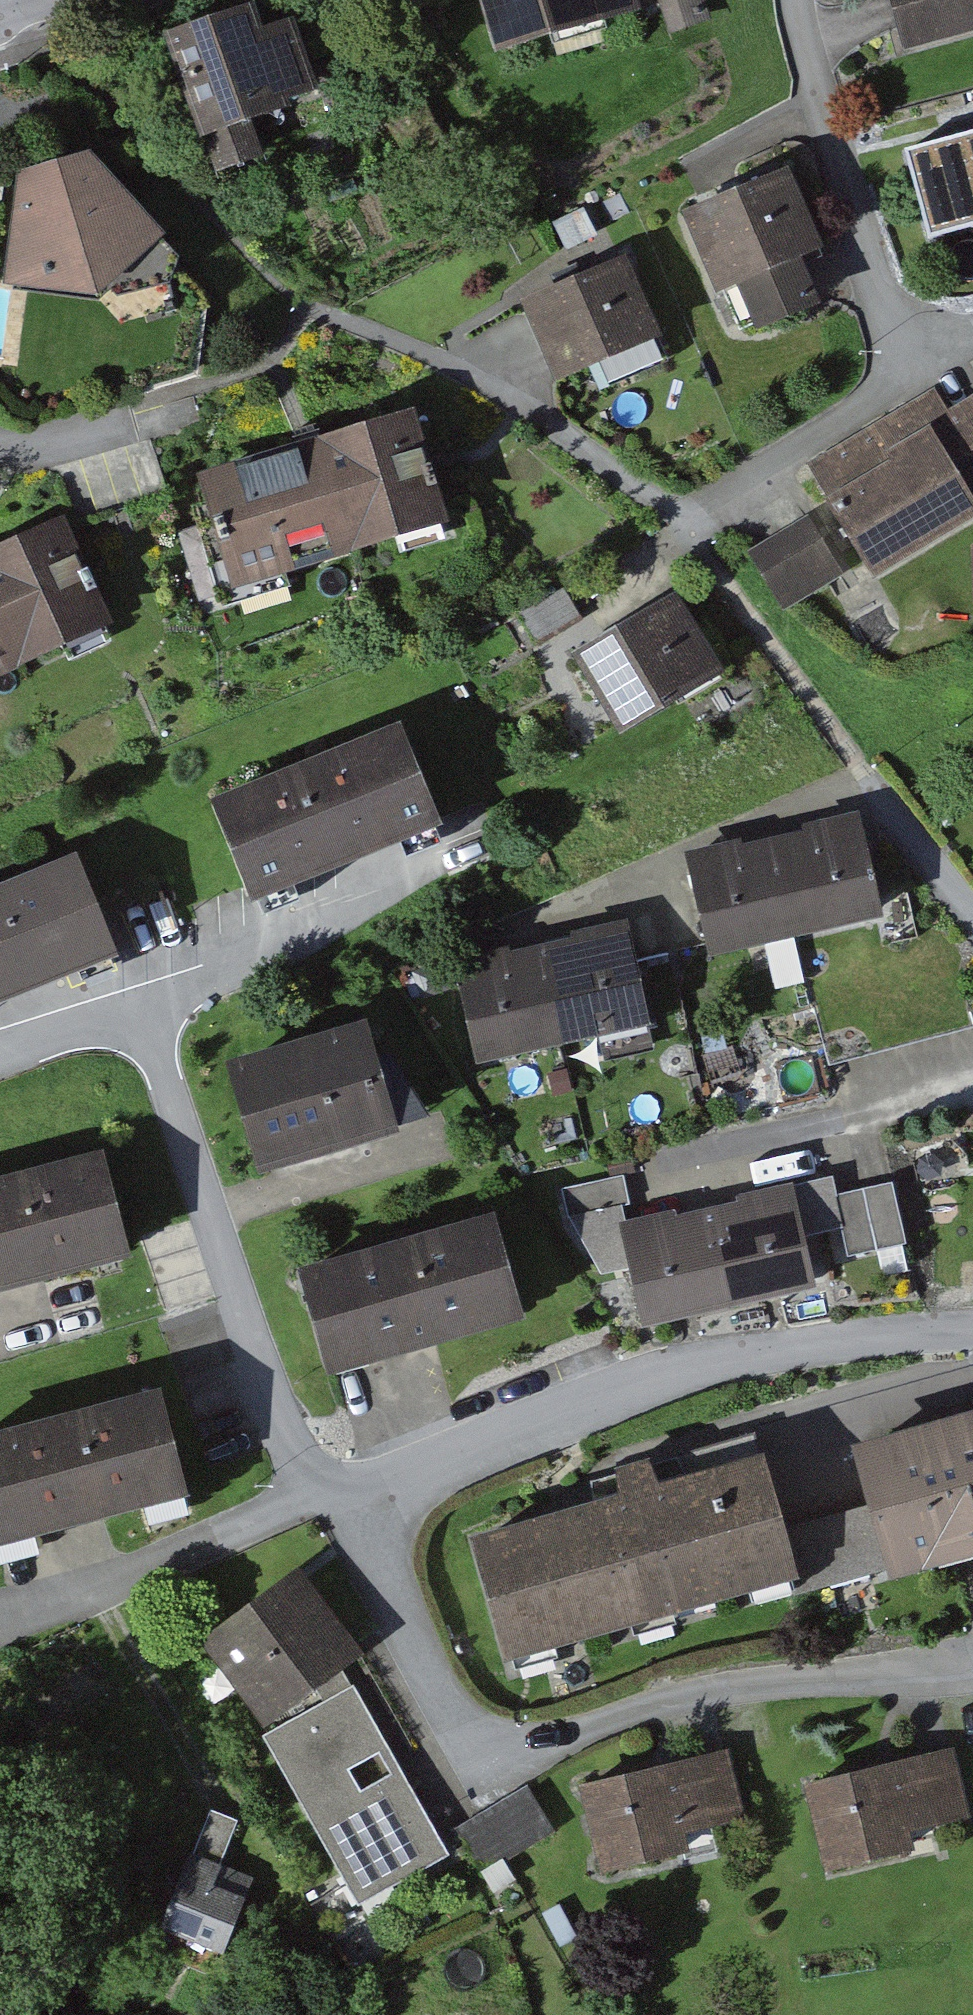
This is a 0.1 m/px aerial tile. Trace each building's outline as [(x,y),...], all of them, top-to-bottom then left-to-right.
[(486,42),(640,0),(475,0),(486,42)] [(910,50),(972,32),(972,0),(896,0),(910,50)] [(161,38),(207,174),(257,157),(246,125),(310,104),(283,22),(257,30),(250,9),(161,38)] [(965,245),(972,243),(972,140),(937,151),(965,245)] [(17,180),(3,286),(88,299),(159,235),(85,159),(17,180)] [(790,172),(686,215),(719,296),(745,285),(762,329),(823,304),(805,261),(823,253),(790,172)] [(632,264),(518,304),(543,376),(658,335),(632,264)] [(864,581),(972,520),(972,506),(968,498),(972,495),(972,404),(929,429),(924,420),(809,484),(864,581)] [(402,414),(195,479),(230,589),(437,524),(402,414)] [(0,547),(0,671),(102,623),(54,522),(0,547)] [(814,529),(761,559),(787,605),(840,576),(814,529)] [(671,599),(566,663),(613,739),(718,675),(671,599)] [(206,808),(242,899),(430,827),(394,736),(206,808)] [(684,876),(703,959),(878,919),(858,836),(684,876)] [(131,954),(96,863),(0,900),(0,1005),(131,954)] [(461,973),(477,1063),(641,1033),(625,944),(461,973)] [(241,1072),(269,1166),(412,1124),(380,1026),(241,1072)] [(139,1254),(115,1159),(0,1188),(0,1289),(139,1254)] [(612,1236),(634,1331),(813,1290),(792,1196),(612,1236)] [(302,1280),(325,1375),(520,1326),(497,1232),(302,1280)] [(2,1541),(198,1492),(174,1397),(0,1441),(0,1531),(2,1541)] [(886,1581),(972,1557),(972,1416),(850,1450),(886,1581)] [(757,1458),(475,1540),(510,1659),(792,1577),(757,1458)] [(296,1577),(209,1640),(268,1721),(355,1658),(296,1577)] [(260,1733),(360,1911),(454,1859),(354,1681),(260,1733)] [(737,1756),(581,1793),(603,1887),(682,1868),(675,1837),(752,1819),(737,1756)] [(949,1756),(803,1793),(826,1887),(911,1866),(904,1839),(966,1824),(949,1756)] [(526,1792),(451,1843),(479,1885),(554,1834),(526,1792)] [(262,1876),(194,1855),(170,1932),(238,1953),(262,1876)]
